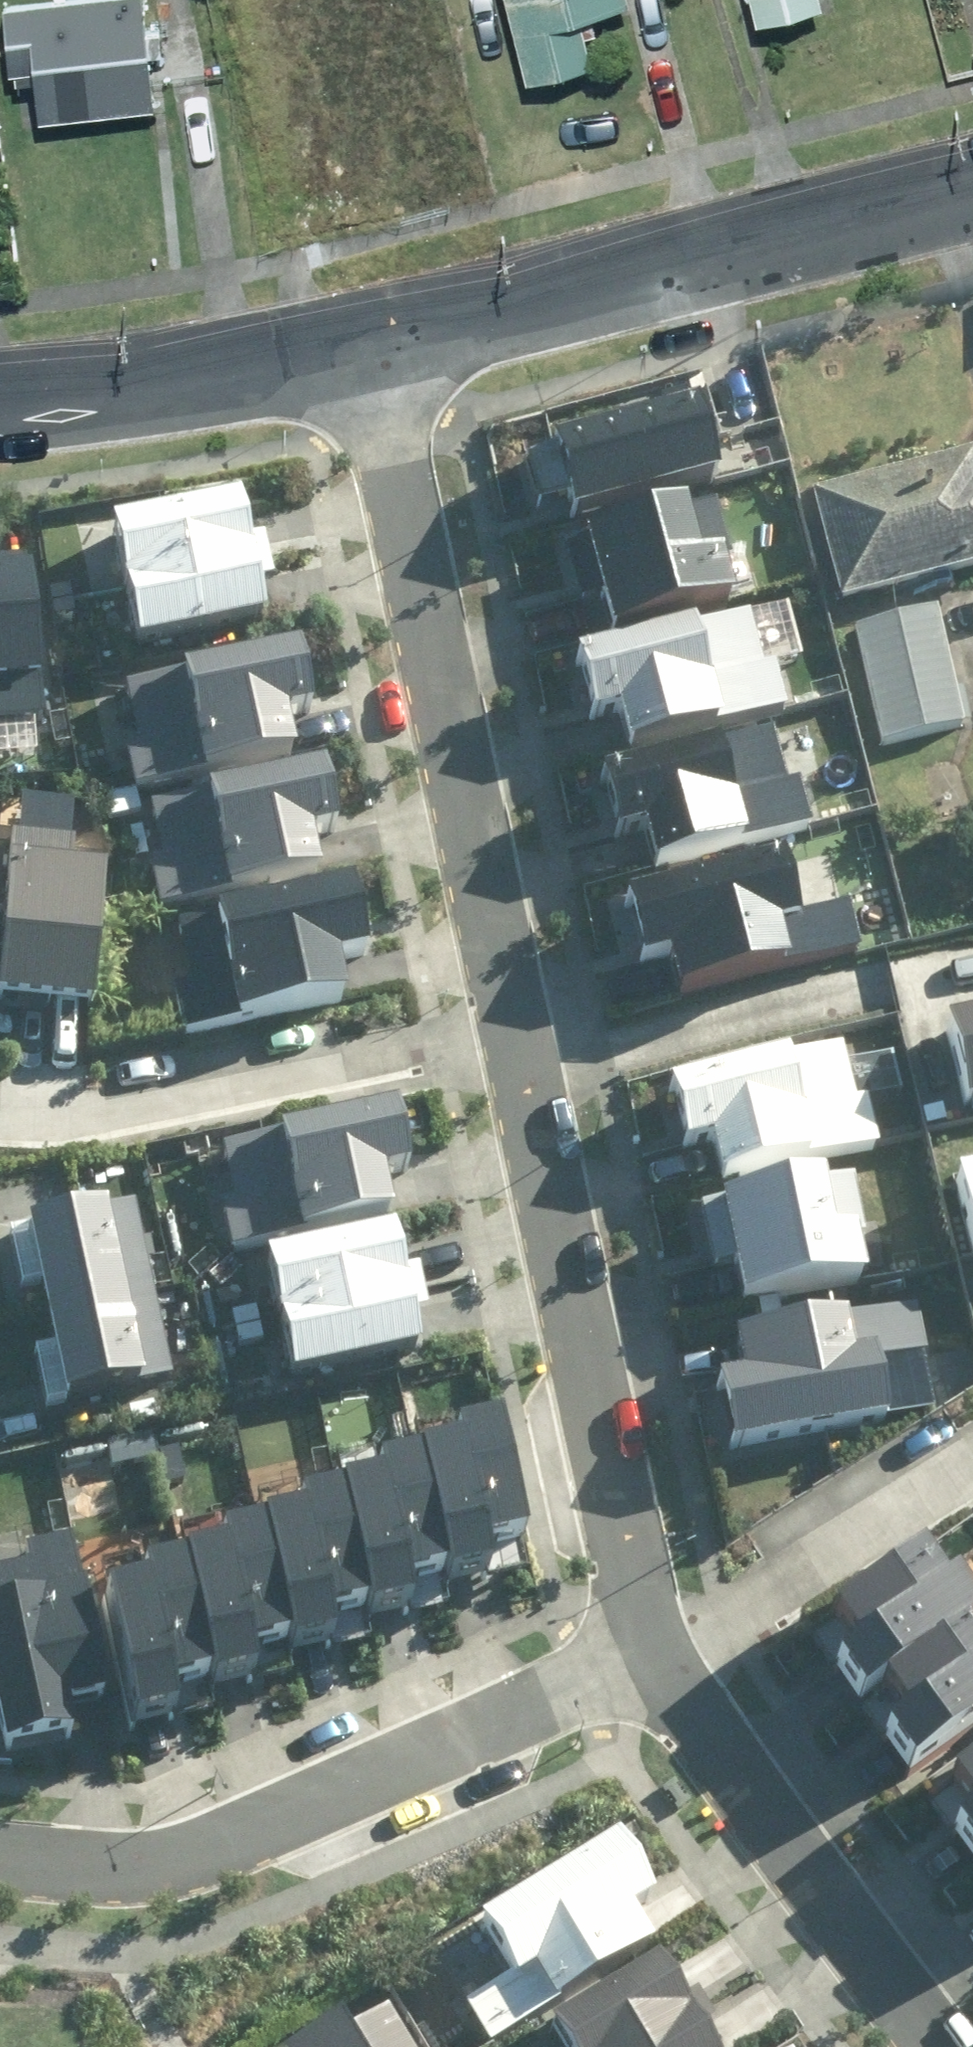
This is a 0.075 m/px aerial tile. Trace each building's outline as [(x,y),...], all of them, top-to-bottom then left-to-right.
[(159,98),(151,0),(10,0),(15,62),(42,59),(46,108),(159,98)] [(532,67),(596,51),(583,0),(585,0),(515,0),(532,67)] [(761,11),(806,0),(758,0),(761,11)] [(564,493),(570,515),(718,475),(698,403),(526,450),(540,499),(564,493)] [(840,598),(972,566),(972,448),(812,487),(840,598)] [(246,497),(114,523),(139,648),(271,623),(246,497)] [(720,498),(566,542),(580,593),(600,588),(611,628),(734,593),(723,555),(735,552),(720,498)] [(45,714),(29,574),(0,578),(0,720),(45,714)] [(857,618),(882,739),(961,723),(936,602),(857,618)] [(748,612),(575,653),(589,714),(620,707),(630,747),(789,709),(777,661),(761,665),(748,612)] [(126,737),(135,780),(295,749),(287,708),(314,703),(303,646),(125,680),(136,735),(126,737)] [(787,794),(774,734),(605,773),(620,835),(648,829),(656,865),(811,830),(801,791),(787,794)] [(152,856),(161,900),(321,868),(313,828),(340,823),(329,765),(151,800),(162,855),(152,856)] [(0,982),(0,994),(97,1000),(106,869),(74,866),(76,833),(11,829),(0,982)] [(858,954),(848,912),(800,923),(786,861),(628,896),(643,963),(672,957),(680,993),(858,954)] [(174,979),(184,1027),(345,997),(336,952),(368,946),(355,881),(180,915),(192,976),(174,979)] [(966,1100),(972,1098),(972,1013),(944,1021),(966,1100)] [(863,1040),(668,1071),(677,1124),(716,1118),(722,1161),(879,1136),(863,1040)] [(223,1205),(234,1251),(308,1234),(306,1227),(397,1206),(388,1167),(414,1161),(400,1100),(285,1126),(286,1133),(226,1147),(239,1201),(223,1205)] [(957,1173),(972,1238),(972,1169),(957,1173)] [(733,1260),(742,1298),(862,1273),(853,1230),(868,1227),(856,1171),(697,1203),(710,1265),(733,1260)] [(174,1371),(139,1200),(11,1227),(23,1281),(41,1277),(54,1338),(34,1342),(46,1397),(174,1371)] [(394,1225),(266,1252),(291,1372),(421,1346),(414,1313),(425,1311),(416,1269),(404,1272),(394,1225)] [(713,1380),(728,1447),(936,1399),(912,1297),(732,1338),(740,1374),(713,1380)] [(111,1430),(116,1455),(158,1447),(153,1422),(111,1430)] [(458,1448),(419,1457),(446,1575),(448,1582),(489,1573),(484,1549),(525,1540),(499,1422),(454,1432),(458,1448)] [(419,1457),(374,1467),(377,1479),(337,1489),(339,1494),(365,1611),(367,1620),(412,1610),(408,1589),(423,1586),(422,1581),(446,1575),(419,1457)] [(339,1494),(298,1503),(301,1518),(261,1527),(288,1645),(289,1651),(333,1641),(329,1624),(345,1620),(344,1616),(365,1611),(339,1494)] [(261,1527),(218,1536),(221,1550),(182,1558),(184,1564),(210,1680),(212,1687),(254,1677),(250,1659),(267,1655),(266,1650),(288,1645),(261,1527)] [(79,1727),(73,1697),(111,1689),(75,1530),(30,1540),(33,1552),(0,1559),(0,1694),(11,1742),(79,1727)] [(909,1766),(972,1720),(972,1622),(971,1619),(972,1618),(972,1605),(952,1576),(945,1581),(923,1552),(812,1633),(909,1766)] [(145,1584),(103,1593),(133,1724),(175,1715),(170,1695),(187,1692),(185,1686),(210,1680),(184,1564),(142,1573),(145,1584)] [(972,1851),(972,1761),(931,1791),(972,1851)] [(456,1997),(481,2039),(651,1939),(633,1908),(652,1896),(618,1838),(478,1920),(506,1968),(456,1997)] [(569,2046),(713,2046),(657,1956),(552,2020),(569,2046)] [(394,2012),(351,2037),(342,2021),(296,2046),(414,2046),(394,2012)]
